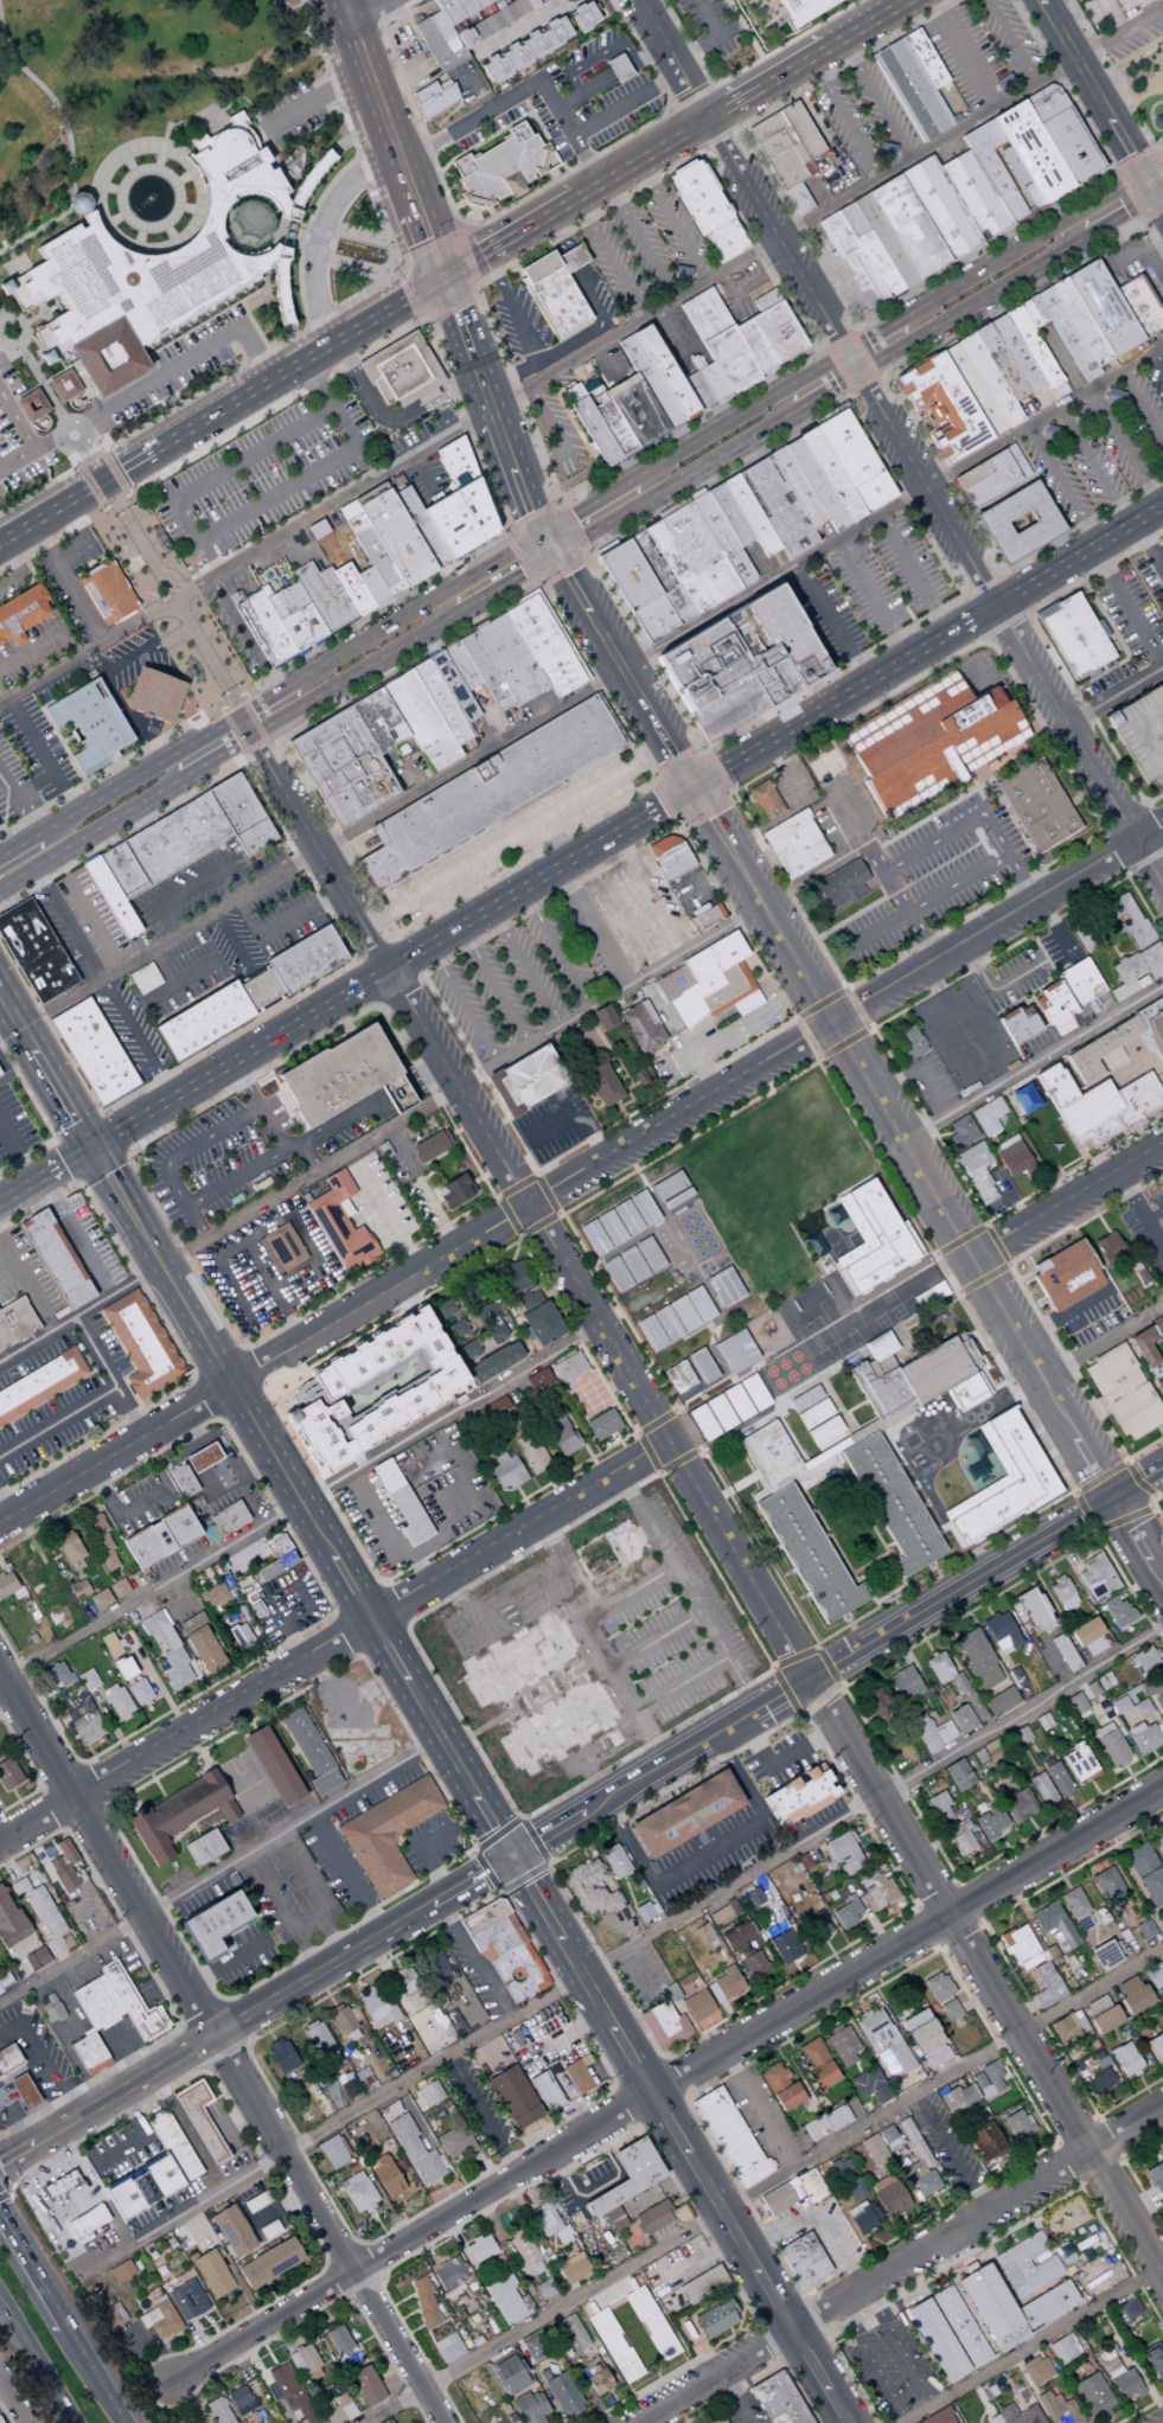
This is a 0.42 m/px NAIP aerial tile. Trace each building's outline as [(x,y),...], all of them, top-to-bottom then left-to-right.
[(441,9),(435,0),(454,0),(465,19),(461,21),(450,27),(441,9)] [(465,19),(454,0),(471,0),(478,11),(474,13),(465,19)] [(478,11),(471,0),(490,0),(492,4),(488,5),(478,11)] [(510,2),(519,18),(532,9),(526,0),(514,0),(510,2)] [(532,9),(526,0),(537,0),(541,6),(532,11),(532,9)] [(793,30),(807,21),(843,0),(776,0),(793,30)] [(581,36),(592,28),(590,27),(601,20),(590,1),(583,6),(582,4),(571,9),(575,14),(570,18),(581,36)] [(510,2),(506,5),(496,11),(505,26),(519,18),(510,2)] [(428,18),(441,9),(455,36),(454,37),(443,44),(428,18)] [(496,11),(493,13),(483,19),(492,34),(505,26),(496,11)] [(555,20),(562,15),(574,36),(563,41),(564,44),(554,51),(543,32),(548,30),(544,24),(554,19),(555,20)] [(413,26),(428,18),(443,44),(449,55),(434,64),(413,26)] [(483,19),(479,21),(469,27),(471,28),(479,43),(492,34),(483,19)] [(915,27),(901,36),(934,90),(950,81),(915,27)] [(471,28),(467,30),(466,31),(465,28),(455,34),(462,46),(466,51),(473,46),(473,45),(479,43),(471,28)] [(535,30),(538,36),(543,32),(554,51),(549,53),(536,62),(533,59),(532,60),(523,45),(520,41),(526,38),(525,36),(535,30)] [(901,36),(868,56),(921,143),(954,124),(934,90),(901,36)] [(443,44),(449,55),(461,47),(454,37),(443,44)] [(515,41),(518,47),(523,45),(532,60),(533,63),(516,73),(513,71),(511,72),(503,57),(500,53),(506,50),(505,47),(515,41)] [(434,64),(449,55),(461,47),(462,46),(466,51),(469,58),(441,75),(434,64)] [(606,63),(621,53),(626,60),(631,68),(634,75),(619,84),(614,77),(609,70),(606,63)] [(503,57),(511,72),(513,75),(496,85),(494,83),(491,84),(480,65),(486,63),(484,59),(494,55),(498,59),(503,57)] [(411,95),(433,81),(437,87),(450,78),(454,83),(460,100),(422,122),(411,95)] [(1053,146),(1029,104),(1055,89),(1057,95),(1063,91),(1085,128),(1053,146)] [(778,110),(797,100),(826,151),(809,161),(803,151),(797,141),(787,126),(778,110)] [(993,117),(1025,100),(1029,104),(1053,146),(1065,165),(1078,186),(1065,193),(1059,197),(1046,205),(1031,181),(1008,142),(993,117)] [(787,126),(778,110),(746,129),(755,145),(787,126)] [(993,117),(978,127),(959,139),(966,151),(995,198),(1011,225),(1030,215),(1036,210),(1046,205),(1031,181),(1008,142),(993,117)] [(450,162),(468,152),(472,158),(511,135),(506,129),(523,120),(531,134),(535,133),(542,145),(547,141),(560,164),(537,177),(535,172),(532,173),(535,178),(523,184),(526,191),(511,199),(509,193),(497,200),(494,197),(492,198),(494,203),(484,209),(465,205),(459,194),(464,192),(456,179),(460,178),(450,162)] [(755,145),(765,160),(797,141),(787,126),(755,145)] [(286,219),(279,219),(280,212),(277,207),(275,203),(271,199),(267,196),(261,193),(256,192),(250,191),(244,191),(237,193),(230,196),(232,200),(229,204),(226,209),(223,215),(222,220),(222,225),(223,231),(223,238),(219,241),(225,245),(230,250),(235,252),(241,255),(248,256),(255,256),(261,254),(266,251),(270,248),(274,243),(279,243),(273,266),(262,273),(139,346),(146,358),(151,367),(96,398),(68,347),(69,346),(65,340),(55,347),(46,333),(56,327),(50,319),(65,311),(56,294),(40,303),(36,295),(27,300),(19,286),(27,281),(23,271),(44,260),(43,258),(40,260),(34,248),(77,223),(81,229),(85,225),(81,217),(94,209),(98,223),(102,230),(108,236),(114,242),(121,248),(128,251),(138,254),(146,255),(154,255),(162,254),(171,250),(180,247),(186,241),(193,235),(198,226),(200,222),(202,218),(205,207),(205,199),(205,192),(205,186),(203,179),(200,173),(196,165),(191,160),(186,154),(188,152),(191,154),(204,147),(206,149),(209,148),(209,146),(209,145),(210,141),(211,138),(213,135),(216,133),(217,132),(219,130),(222,129),(223,128),(224,128),(226,128),(229,127),(231,127),(234,128),(236,128),(238,129),(241,130),(243,132),(245,133),(247,135),(248,138),(250,140),(251,142),(251,146),(254,151),(263,145),(292,192),(286,219)] [(1085,128),(1108,167),(1078,186),(1065,165),(1053,146),(1085,128)] [(765,160),(769,170),(803,151),(797,141),(765,160)] [(292,192),(295,185),(300,179),(303,173),(308,167),(313,161),(319,155),(322,151),(328,146),(338,155),(333,160),(328,167),(324,172),(319,177),(314,184),(311,188),(307,196),(302,203),(296,222),(286,219),(292,192)] [(769,170),(777,180),(803,165),(809,161),(803,151),(769,170)] [(966,151),(938,165),(983,243),(1011,225),(995,198),(966,151)] [(938,165),(932,153),(901,171),(902,173),(953,261),(983,243),(938,165)] [(731,217),(698,162),(670,179),(678,192),(676,197),(701,237),(731,217)] [(777,180),(784,192),(800,183),(810,177),(803,165),(777,180)] [(869,191),(884,183),(902,173),(953,261),(935,270),(920,280),(907,256),(869,191)] [(791,205),(807,194),(800,183),(784,192),(791,205)] [(869,191),(854,200),(906,289),(920,280),(907,256),(869,191)] [(791,205),(807,194),(816,207),(798,217),(791,205)] [(223,226),(226,210),(243,197),(262,203),(271,220),(267,238),(251,248),(232,243),(223,226)] [(854,200),(837,210),(848,228),(858,245),(889,299),(906,289),(854,200)] [(832,237),(848,228),(837,210),(822,219),(832,237)] [(731,217),(701,237),(717,266),(750,247),(731,217)] [(848,228),(858,245),(843,255),(832,237),(848,228)] [(279,243),(273,266),(271,274),(273,283),(273,292),(274,301),(275,311),(277,318),(281,328),(295,322),(290,312),(288,302),(287,288),(286,275),(287,263),(288,256),(290,247),(279,243)] [(593,318),(567,274),(574,270),(590,261),(580,243),(563,252),(557,256),(554,249),(519,269),(524,277),(519,280),(529,296),(533,294),(560,338),(593,318)] [(850,268),(843,255),(858,245),(889,299),(882,302),(880,303),(860,268),(854,269),(850,268)] [(1067,276),(1099,257),(1117,287),(1146,338),(1116,357),(1067,276)] [(1139,274),(1162,315),(1162,328),(1146,338),(1117,287),(1139,274)] [(1052,285),(1067,276),(1116,357),(1099,366),(1052,285)] [(1036,294),(1052,285),(1099,366),(1103,372),(1086,382),(1050,320),(1036,294)] [(711,362),(722,356),(740,389),(762,376),(734,326),(709,286),(678,305),(711,362)] [(753,300),(774,288),(781,300),(766,308),(759,312),(753,300)] [(1029,298),(1036,294),(1050,320),(1043,324),(1029,298)] [(1021,303),(1029,298),(1043,324),(1036,328),(1021,303)] [(766,308),(781,300),(782,299),(806,339),(811,347),(794,357),(766,308)] [(1005,312),(1021,303),(1036,328),(1062,375),(1047,384),(1005,312)] [(759,312),(787,360),(790,359),(794,357),(766,308),(759,312)] [(759,312),(787,360),(779,365),(752,317),(759,312)] [(990,321),(1005,312),(1047,384),(1031,392),(990,321)] [(752,317),(734,326),(762,376),(779,365),(752,317)] [(973,331),(990,321),(1031,392),(1015,402),(973,331)] [(683,378),(650,322),(633,332),(686,421),(703,411),(683,378)] [(356,364),(415,328),(446,382),(435,388),(416,399),(398,410),(395,403),(394,401),(378,376),(371,381),(373,385),(370,388),(356,364)] [(959,339),(973,331),(1015,402),(1024,417),(1009,426),(959,339)] [(633,332),(615,341),(639,379),(670,430),(686,421),(633,332)] [(944,349),(959,339),(1009,426),(995,434),(956,370),(944,349)] [(926,359),(938,381),(956,370),(944,349),(926,359)] [(711,362),(722,356),(740,389),(730,395),(711,362)] [(913,366),(926,359),(938,381),(925,389),(913,366)] [(711,362),(697,369),(716,403),(730,395),(711,362)] [(908,398),(907,397),(895,377),(907,370),(913,366),(925,389),(908,398)] [(58,404),(81,390),(68,369),(45,382),(58,404)] [(697,369),(683,378),(703,411),(716,403),(697,369)] [(925,389),(938,381),(956,370),(995,434),(996,437),(948,466),(908,398),(925,389)] [(378,376),(394,401),(385,405),(373,385),(371,381),(378,376)] [(639,379),(608,398),(639,448),(670,430),(639,379)] [(608,398),(600,383),(584,392),(586,394),(622,458),(639,448),(608,398)] [(26,422),(49,410),(36,388),(14,401),(26,422)] [(435,388),(439,395),(420,405),(416,399),(435,388)] [(569,403),(586,394),(622,458),(606,468),(569,403)] [(816,426),(846,408),(852,418),(856,423),(897,496),(868,513),(816,426)] [(800,435),(816,426),(868,513),(852,523),(800,435)] [(440,461),(433,449),(462,431),(468,445),(440,461)] [(784,445),(800,435),(852,523),(836,532),(829,519),(784,445)] [(1004,447),(1012,442),(1033,475),(1023,480),(1004,447)] [(468,445),(473,459),(448,474),(440,461),(468,445)] [(768,454),(784,445),(829,519),(813,529),(768,454)] [(960,492),(972,511),(1023,480),(1004,447),(984,459),(992,473),(960,492)] [(737,472),(768,454),(813,529),(820,542),(790,560),(782,548),(737,472)] [(473,459),(479,473),(455,487),(448,474),(473,459)] [(952,478),(984,459),(992,473),(960,492),(952,478)] [(722,480),(737,472),(782,548),(767,557),(758,542),(722,480)] [(461,498),(484,485),(479,473),(455,487),(461,498)] [(975,514),(990,542),(1007,569),(1068,532),(1066,528),(1036,478),(975,514)] [(707,490),(722,480),(758,542),(742,551),(707,490)] [(408,481),(423,506),(453,558),(441,565),(437,567),(392,491),(408,481)] [(358,503),(389,485),(392,491),(437,567),(407,586),(362,509),(358,503)] [(461,498),(484,485),(491,504),(493,507),(473,519),(461,498)] [(434,500),(455,487),(461,498),(473,519),(485,539),(464,551),(434,500)] [(691,499),(707,490),(742,551),(728,560),(691,499)] [(660,517),(691,499),(728,560),(743,587),(713,606),(660,517)] [(464,551),(453,558),(423,506),(434,500),(464,551)] [(493,507),(498,522),(499,526),(497,531),(494,533),(485,539),(473,519),(493,507)] [(645,526),(660,517),(713,606),(697,614),(645,526)] [(306,529),(321,519),(328,531),(314,541),(306,529)] [(630,536),(645,526),(697,614),(682,624),(630,536)] [(595,556),(616,543),(630,536),(682,624),(647,644),(607,574),(595,556)] [(111,560),(140,606),(134,609),(135,613),(119,622),(117,619),(106,626),(77,580),(84,575),(83,573),(101,562),(102,564),(111,560)] [(346,622),(317,573),(309,560),(292,570),(296,580),(328,633),(346,622)] [(358,614),(339,583),(330,564),(317,573),(346,622),(358,614)] [(389,596),(370,564),(354,574),(373,605),(389,596)] [(354,574),(373,605),(358,614),(339,583),(354,574)] [(707,743),(692,720),(654,654),(784,578),(833,667),(835,669),(707,743)] [(266,596),(296,580),(328,633),(298,651),(266,596)] [(8,638),(0,643),(0,604),(38,581),(49,597),(44,601),(51,613),(20,631),(25,640),(14,646),(8,638)] [(253,593),(289,656),(298,651),(266,596),(260,588),(253,593)] [(523,642),(555,624),(536,592),(504,610),(523,642)] [(1040,625),(1039,626),(1033,614),(1056,600),(1057,602),(1076,592),(1094,621),(1100,618),(1110,635),(1104,639),(1114,658),(1073,682),(1040,625)] [(253,593),(289,656),(281,660),(243,597),(253,593)] [(281,660),(243,597),(231,605),(269,667),(276,664),(281,660)] [(539,693),(549,688),(547,683),(537,667),(530,656),(523,642),(504,610),(494,616),(539,693)] [(494,616),(485,622),(529,699),(539,693),(494,616)] [(485,622),(473,629),(515,701),(518,705),(529,699),(485,622)] [(530,656),(562,635),(555,624),(523,642),(530,656)] [(473,629),(458,639),(484,683),(499,710),(515,701),(473,629)] [(537,667),(569,648),(562,635),(530,656),(537,667)] [(450,642),(475,688),(484,683),(458,639),(450,642)] [(450,642),(442,647),(468,692),(475,688),(450,642)] [(442,647),(426,658),(456,708),(472,698),(468,692),(442,647)] [(547,683),(537,667),(569,648),(579,664),(547,683)] [(426,658),(411,666),(458,746),(473,736),(456,708),(426,658)] [(139,664),(188,683),(172,725),(122,707),(139,664)] [(579,664),(588,679),(555,698),(549,688),(547,683),(579,664)] [(411,666),(379,685),(410,736),(432,773),(464,755),(458,746),(411,666)] [(839,735),(865,779),(861,781),(886,821),(978,766),(1030,736),(1008,699),(1004,702),(996,686),(971,701),(952,669),(839,735)] [(41,707),(97,675),(135,741),(116,750),(120,757),(82,779),(70,756),(79,750),(75,742),(83,737),(77,727),(70,730),(66,723),(55,730),(41,707)] [(1103,718),(1162,682),(1162,786),(1157,789),(1151,780),(1142,785),(1103,718)] [(364,695),(395,746),(410,736),(379,685),(364,695)] [(594,691),(625,743),(376,891),(360,867),(356,859),(379,845),(368,826),(594,691)] [(364,695),(349,703),(379,755),(395,746),(364,695)] [(349,703),(339,709),(286,741),(292,752),(338,829),(401,792),(379,755),(349,703)] [(806,763),(812,760),(811,759),(825,750),(825,752),(832,748),(845,771),(818,786),(806,763)] [(993,784),(1040,756),(1068,803),(1082,827),(1036,855),(993,784)] [(238,771),(250,789),(279,839),(277,840),(247,858),(232,836),(126,900),(98,854),(238,771)] [(747,791),(766,779),(769,785),(771,782),(773,786),(772,787),(785,810),(767,821),(758,806),(756,807),(753,801),(752,801),(748,797),(750,797),(747,791)] [(803,810),(830,856),(788,881),(760,835),(803,810)] [(646,846),(663,837),(670,836),(677,837),(680,842),(695,865),(678,875),(683,882),(675,887),(671,880),(664,884),(654,868),(657,865),(653,858),(646,846)] [(98,854),(81,864),(124,941),(143,929),(126,900),(98,854)] [(854,857),(867,880),(857,886),(857,887),(860,886),(863,893),(857,896),(858,897),(845,904),(844,902),(827,912),(811,882),(854,857)] [(1136,950),(1155,939),(1143,918),(1140,919),(1124,891),(1103,903),(1122,935),(1126,933),(1136,950)] [(39,1004),(79,980),(28,896),(0,913),(0,937),(39,1004)] [(686,921),(717,902),(724,915),(694,934),(686,921)] [(264,960),(268,967),(283,992),(286,996),(349,959),(327,923),(264,960)] [(734,929),(749,954),(739,960),(763,1002),(737,1017),(730,1004),(709,1017),(708,1015),(698,999),(702,996),(683,964),(682,961),(734,929)] [(1162,947),(1162,949),(1162,974),(1151,982),(1145,972),(1135,953),(1156,941),(1161,948),(1162,947)] [(1107,991),(1119,984),(1108,966),(1116,963),(1114,961),(1122,957),(1123,958),(1133,952),(1135,953),(1145,972),(1133,979),(1133,980),(1144,974),(1149,983),(1114,1003),(1107,991)] [(1056,979),(1054,974),(1085,957),(1105,990),(1074,1009),(1056,979)] [(683,964),(653,982),(665,1003),(669,1002),(686,1031),(694,1022),(708,1015),(698,999),(702,996),(683,964)] [(268,967),(283,992),(253,1010),(238,985),(268,967)] [(152,1028),(172,1062),(255,1014),(253,1010),(238,985),(234,978),(152,1028)] [(1047,1025),(1031,1000),(1037,997),(1035,993),(1056,979),(1074,1009),(1076,1012),(1072,1015),(1071,1011),(1047,1025)] [(1132,1015),(1162,995),(1162,1006),(1142,1019),(1145,1030),(1151,1047),(1152,1050),(1146,1054),(1135,1035),(1142,1030),(1132,1015)] [(102,1021),(87,996),(47,1019),(63,1044),(102,1021)] [(644,999),(666,1038),(640,1054),(618,1014),(644,999)] [(593,1012),(608,1003),(619,1024),(603,1033),(593,1012)] [(996,1018),(1016,1006),(1018,1012),(1028,1006),(1041,1029),(1012,1047),(996,1018)] [(1157,1056),(1161,1063),(1162,1066),(1162,1006),(1142,1019),(1145,1030),(1151,1047),(1152,1050),(1157,1056)] [(1132,1015),(1142,1030),(1135,1035),(1116,1046),(1097,1057),(1095,1059),(1105,1074),(1074,1093),(1060,1068),(1057,1070),(1054,1062),(1132,1015)] [(63,1044),(69,1054),(108,1030),(102,1021),(63,1044)] [(277,1076),(294,1102),(292,1107),(306,1131),(379,1086),(401,1073),(371,1022),(277,1076)] [(893,1034),(910,1024),(918,1036),(919,1035),(925,1043),(922,1044),(926,1049),(908,1060),(906,1055),(903,1056),(901,1051),(902,1050),(893,1034)] [(69,1054),(74,1063),(114,1040),(108,1030),(69,1054)] [(74,1063),(81,1074),(120,1049),(114,1040),(74,1063)] [(545,1043),(568,1081),(522,1108),(523,1111),(509,1119),(484,1076),(498,1068),(499,1070),(545,1043)] [(1116,1046),(1124,1057),(1104,1069),(1097,1057),(1116,1046)] [(81,1074),(85,1082),(126,1059),(120,1049),(81,1074)] [(85,1082),(126,1059),(140,1082),(100,1106),(85,1082)] [(606,1062),(626,1097),(615,1102),(605,1108),(599,1099),(598,1099),(592,1088),(593,1088),(584,1074),(588,1073),(587,1070),(598,1065),(599,1066),(606,1062)] [(1033,1075),(1054,1062),(1057,1070),(1060,1068),(1074,1093),(1078,1098),(1054,1111),(1033,1075)] [(641,1068),(650,1081),(640,1087),(638,1081),(633,1073),(641,1068)] [(1113,1092),(1149,1070),(1162,1093),(1162,1094),(1156,1098),(1161,1106),(1140,1118),(1142,1119),(1123,1131),(1122,1129),(1091,1147),(1086,1140),(1075,1146),(1072,1142),(1124,1110),(1113,1092)] [(401,1073),(407,1082),(417,1102),(396,1113),(385,1094),(379,1086),(401,1073)] [(1078,1098),(1106,1080),(1113,1092),(1124,1110),(1072,1142),(1054,1111),(1078,1098)] [(970,1113),(997,1095),(1005,1111),(993,1118),(999,1129),(985,1138),(970,1113)] [(965,1113),(978,1136),(953,1149),(941,1127),(965,1113)] [(413,1144),(422,1162),(452,1145),(450,1143),(453,1142),(446,1127),(441,1130),(441,1129),(413,1144)] [(1014,1133),(1035,1168),(1024,1175),(1021,1170),(1009,1177),(991,1147),(1014,1133)] [(979,1140),(992,1162),(982,1168),(985,1172),(983,1174),(997,1197),(982,1207),(951,1157),(979,1140)] [(324,1178),(343,1166),(357,1191),(337,1202),(352,1228),(362,1223),(368,1235),(370,1234),(381,1252),(345,1273),(302,1203),(330,1188),(324,1178)] [(836,1184),(865,1166),(875,1182),(845,1200),(836,1184)] [(464,1171),(468,1178),(469,1178),(477,1190),(447,1208),(435,1188),(464,1171)] [(687,1187),(678,1171),(649,1186),(664,1214),(693,1199),(687,1187)] [(845,1201),(875,1182),(884,1198),(855,1216),(845,1201)] [(659,1220),(642,1189),(627,1198),(644,1228),(659,1220)] [(855,1216),(884,1198),(894,1215),(864,1233),(863,1230),(855,1216)] [(641,1231),(628,1199),(612,1206),(625,1238),(641,1231)] [(15,1222),(45,1204),(98,1293),(68,1311),(15,1222)] [(611,1248),(626,1239),(609,1209),(594,1218),(611,1248)] [(594,1258),(610,1249),(593,1219),(577,1228),(594,1258)] [(286,1220),(308,1258),(283,1272),(261,1235),(286,1220)] [(873,1247),(902,1229),(912,1245),(882,1262),(873,1247)] [(1112,1232),(1119,1246),(1123,1245),(1130,1258),(1106,1270),(1091,1242),(1107,1234),(1112,1232)] [(664,1266),(648,1236),(633,1244),(648,1274),(664,1266)] [(1028,1277),(1033,1274),(1030,1272),(1028,1267),(1075,1240),(1101,1285),(1050,1315),(1041,1300),(1028,1277)] [(633,1285),(648,1276),(631,1246),(616,1255),(633,1285)] [(882,1264),(913,1246),(922,1261),(892,1279),(882,1264)] [(630,1287),(616,1256),(600,1263),(615,1294),(630,1287)] [(497,1268),(509,1261),(511,1264),(520,1259),(536,1285),(529,1290),(526,1286),(512,1294),(497,1268)] [(1137,1262),(1149,1283),(1139,1287),(1127,1267),(1137,1262)] [(705,1279),(721,1308),(743,1296),(728,1267),(705,1279)] [(462,1290),(478,1280),(486,1293),(469,1303),(462,1290)] [(684,1293),(699,1284),(717,1313),(702,1323),(684,1293)] [(98,1309),(135,1286),(187,1372),(139,1401),(124,1377),(136,1372),(98,1309)] [(518,1300),(538,1289),(545,1300),(525,1312),(518,1300)] [(927,1289),(935,1302),(920,1311),(912,1298),(927,1289)] [(667,1303),(683,1293),(701,1324),(685,1332),(667,1303)] [(41,1328),(0,1353),(0,1307),(21,1294),(41,1328)] [(434,1306),(450,1297),(458,1309),(441,1318),(434,1306)] [(520,1315),(525,1312),(545,1300),(548,1298),(568,1330),(541,1347),(535,1337),(529,1341),(522,1329),(528,1325),(520,1315)] [(491,1300),(498,1313),(481,1323),(473,1310),(491,1300)] [(652,1312),(667,1303),(685,1334),(670,1342),(652,1312)] [(319,1473),(469,1385),(423,1306),(308,1374),(321,1397),(316,1400),(315,1398),(285,1416),(319,1473)] [(635,1322),(651,1312),(669,1342),(653,1351),(635,1322)] [(1149,1321),(1162,1313),(1162,1331),(1157,1335),(1149,1321)] [(462,1317),(471,1330),(454,1340),(446,1326),(462,1317)] [(486,1331),(493,1343),(496,1342),(497,1344),(500,1342),(499,1340),(510,1335),(503,1322),(486,1331)] [(1146,1344),(1158,1337),(1151,1324),(1126,1340),(1151,1381),(1162,1375),(1162,1372),(1146,1344)] [(758,1361),(743,1329),(712,1343),(727,1375),(758,1361)] [(860,1347),(886,1331),(897,1350),(871,1366),(860,1347)] [(959,1331),(980,1367),(971,1373),(950,1337),(959,1331)] [(895,1369),(950,1336),(950,1337),(971,1373),(972,1373),(918,1406),(913,1399),(895,1369)] [(474,1337),(483,1350),(466,1361),(458,1347),(474,1337)] [(467,1368),(475,1363),(474,1362),(507,1343),(507,1344),(517,1340),(526,1355),(477,1383),(467,1368)] [(92,1375),(0,1429),(0,1384),(72,1342),(92,1375)] [(1119,1342),(1162,1413),(1162,1421),(1157,1425),(1129,1441),(1117,1421),(1113,1424),(1081,1369),(1092,1363),(1089,1360),(1119,1342)] [(688,1355),(702,1345),(720,1375),(705,1385),(688,1355)] [(577,1349),(589,1370),(562,1386),(550,1366),(577,1349)] [(683,1358),(697,1382),(677,1394),(663,1372),(683,1358)] [(845,1370),(861,1361),(871,1380),(894,1367),(895,1369),(913,1399),(876,1421),(845,1370)] [(524,1377),(532,1397),(553,1387),(545,1368),(524,1377)] [(739,1382),(754,1373),(769,1399),(772,1402),(756,1412),(739,1382)] [(1154,1383),(1162,1378),(1162,1400),(1154,1383)] [(722,1392),(737,1382),(755,1413),(740,1421),(722,1392)] [(790,1405),(818,1388),(823,1396),(794,1413),(790,1405)] [(942,1405),(969,1389),(976,1402),(951,1418),(942,1405)] [(705,1402),(720,1393),(737,1423),(723,1432),(705,1402)] [(970,1413),(999,1395),(1018,1425),(989,1443),(970,1413)] [(795,1414),(825,1396),(835,1412),(805,1431),(795,1414)] [(688,1412),(703,1402),(721,1432),(705,1441),(688,1412)] [(584,1423),(611,1407),(622,1426),(596,1443),(584,1423)] [(583,1445),(562,1458),(542,1425),(564,1412),(583,1445)] [(806,1432),(836,1414),(845,1430),(816,1447),(806,1432)] [(805,1471),(774,1419),(737,1440),(768,1492),(805,1471)] [(533,1475),(519,1452),(520,1452),(513,1440),(519,1436),(518,1433),(529,1426),(551,1464),(533,1475)] [(989,1449),(1021,1428),(1046,1469),(1043,1470),(1012,1489),(989,1449)] [(947,1552),(875,1431),(839,1452),(901,1558),(892,1564),(901,1579),(928,1564),(947,1552)] [(184,1457),(213,1440),(223,1457),(193,1475),(184,1457)] [(528,1478),(513,1453),(507,1457),(504,1451),(493,1458),(497,1464),(488,1469),(500,1489),(507,1484),(510,1489),(528,1478)] [(963,1469),(968,1481),(996,1467),(991,1456),(963,1469)] [(405,1484),(389,1457),(370,1468),(386,1495),(405,1484)] [(167,1471),(183,1462),(199,1489),(184,1498),(167,1471)] [(1042,1472),(1050,1488),(1022,1505),(1012,1490),(1042,1472)] [(870,1598),(861,1581),(852,1587),(790,1482),(753,1503),(824,1624),(843,1613),(870,1598)] [(435,1534),(405,1484),(386,1495),(405,1526),(398,1529),(410,1548),(435,1534)] [(238,1498),(250,1520),(236,1528),(235,1527),(221,1535),(210,1517),(224,1509),(223,1508),(238,1498)] [(988,1501),(1001,1523),(973,1540),(959,1517),(988,1501)] [(120,1541),(184,1503),(197,1524),(202,1535),(139,1572),(120,1541)] [(1023,1510),(1025,1514),(1010,1523),(1008,1520),(1023,1510)] [(107,1572),(79,1522),(98,1511),(100,1514),(101,1514),(103,1517),(102,1519),(109,1529),(106,1532),(114,1547),(110,1549),(120,1565),(107,1572)] [(245,1548),(277,1529),(283,1539),(280,1541),(283,1548),(255,1565),(245,1548)] [(72,1532),(87,1555),(81,1559),(84,1566),(74,1572),(56,1541),(72,1532)] [(290,1549),(299,1561),(262,1583),(255,1571),(290,1549)] [(13,1562),(33,1594),(45,1587),(40,1578),(46,1573),(41,1564),(38,1566),(34,1559),(38,1556),(34,1551),(31,1553),(31,1552),(13,1562)] [(1078,1574),(1079,1573),(1085,1569),(1084,1566),(1092,1561),(1089,1558),(1091,1558),(1091,1556),(1093,1554),(1098,1552),(1118,1587),(1107,1593),(1108,1594),(1103,1598),(1101,1596),(1093,1600),(1078,1574)] [(232,1585),(223,1568),(239,1559),(249,1575),(232,1585)] [(11,1593),(0,1599),(0,1571),(1,1571),(4,1574),(9,1571),(19,1587),(11,1593)] [(1048,1587),(1054,1584),(1052,1579),(1056,1577),(1061,1574),(1063,1578),(1066,1577),(1075,1594),(1074,1594),(1079,1602),(1076,1603),(1078,1605),(1072,1610),(1071,1607),(1065,1611),(1065,1610),(1063,1611),(1060,1604),(1059,1604),(1048,1587)] [(108,1585),(122,1577),(130,1591),(116,1599),(108,1585)] [(66,1586),(76,1580),(76,1583),(83,1578),(91,1592),(75,1602),(66,1586)] [(222,1581),(204,1591),(204,1590),(197,1593),(209,1615),(219,1609),(218,1607),(232,1599),(222,1581)] [(19,1587),(21,1586),(26,1594),(15,1600),(11,1593),(19,1587)] [(88,1597),(104,1587),(114,1602),(97,1611),(88,1597)] [(1016,1596),(1031,1587),(1036,1594),(1040,1593),(1050,1612),(1048,1613),(1053,1622),(1037,1631),(1034,1626),(1031,1628),(1024,1613),(1027,1612),(1023,1607),(1021,1610),(1017,1603),(1020,1600),(1016,1596)] [(1101,1603),(1113,1596),(1114,1597),(1118,1603),(1122,1600),(1126,1609),(1129,1607),(1131,1610),(1132,1610),(1136,1617),(1117,1629),(1101,1603)] [(258,1600),(267,1613),(256,1620),(248,1606),(258,1600)] [(138,1622),(159,1610),(188,1662),(186,1663),(192,1674),(188,1676),(191,1681),(172,1692),(160,1673),(168,1667),(161,1654),(166,1650),(154,1631),(146,1636),(138,1622)] [(185,1636),(178,1624),(200,1610),(213,1632),(210,1634),(204,1624),(185,1636)] [(1002,1655),(984,1625),(982,1622),(990,1617),(989,1616),(990,1616),(996,1612),(998,1616),(1005,1611),(1023,1643),(1002,1655)] [(1068,1631),(1093,1616),(1103,1634),(1078,1648),(1068,1631)] [(226,1629),(236,1623),(237,1626),(243,1622),(254,1641),(250,1643),(251,1645),(243,1650),(242,1648),(239,1649),(226,1629)] [(228,1663),(210,1634),(204,1624),(185,1636),(184,1636),(207,1675),(228,1663)] [(954,1639),(977,1626),(997,1662),(993,1663),(1003,1680),(982,1693),(966,1667),(970,1666),(954,1639)] [(98,1637),(110,1631),(122,1651),(110,1658),(98,1637)] [(1049,1639),(1062,1632),(1080,1662),(1067,1669),(1049,1639)] [(1087,1656),(1105,1650),(1101,1639),(1083,1645),(1087,1656)] [(1131,1656),(1148,1645),(1152,1652),(1156,1658),(1159,1663),(1157,1664),(1142,1674),(1137,1667),(1132,1657),(1131,1656)] [(951,1677),(939,1684),(934,1676),(925,1661),(931,1657),(937,1655),(942,1651),(953,1669),(952,1669),(956,1674),(951,1677)] [(128,1656),(138,1673),(123,1681),(111,1662),(119,1658),(121,1661),(128,1656)] [(1132,1657),(1129,1660),(1133,1668),(1137,1667),(1132,1657)] [(75,1680),(70,1671),(68,1673),(60,1661),(56,1663),(55,1662),(50,1664),(51,1667),(40,1673),(46,1683),(51,1681),(52,1684),(57,1682),(60,1688),(75,1680)] [(909,1664),(925,1692),(914,1699),(910,1693),(899,1700),(886,1679),(897,1671),(909,1664)] [(1007,1673),(1017,1667),(1027,1683),(1016,1689),(1007,1673)] [(76,1676),(90,1668),(101,1684),(87,1693),(76,1676)] [(963,1698),(951,1677),(956,1674),(959,1671),(972,1692),(963,1698)] [(1107,1671),(1114,1683),(1101,1692),(1094,1680),(1107,1671)] [(1162,1671),(1162,1674),(1162,1688),(1152,1695),(1151,1694),(1144,1682),(1162,1671)] [(126,1687),(142,1677),(154,1698),(149,1700),(152,1703),(145,1707),(142,1705),(138,1707),(126,1687)] [(1138,1686),(1144,1682),(1151,1694),(1145,1698),(1138,1686)] [(130,1718),(128,1713),(135,1709),(121,1686),(117,1688),(114,1683),(101,1692),(104,1696),(102,1698),(106,1705),(108,1703),(117,1719),(120,1718),(122,1722),(130,1718)] [(984,1702),(1011,1686),(1020,1701),(993,1718),(984,1702)] [(863,1696),(878,1687),(892,1711),(877,1719),(876,1719),(863,1696)] [(960,1699),(963,1698),(972,1692),(988,1718),(976,1725),(960,1699)] [(1078,1692),(1088,1708),(1086,1709),(1076,1715),(1074,1718),(1063,1700),(1078,1692)] [(1152,1701),(1162,1694),(1162,1721),(1158,1713),(1158,1712),(1152,1701)] [(58,1703),(72,1696),(75,1702),(62,1709),(58,1703)] [(1108,1702),(1112,1715),(1128,1710),(1124,1697),(1108,1702)] [(1130,1706),(1144,1698),(1152,1712),(1138,1721),(1130,1706)] [(950,1714),(956,1709),(960,1706),(961,1706),(965,1703),(978,1725),(963,1735),(950,1714)] [(279,1719),(299,1707),(336,1766),(334,1767),(315,1778),(279,1719)] [(1086,1709),(1088,1714),(1079,1720),(1076,1715),(1086,1709)] [(877,1719),(881,1726),(896,1718),(892,1711),(877,1719)] [(1033,1719),(1044,1712),(1046,1713),(1053,1725),(1041,1732),(1033,1719)] [(107,1732),(95,1714),(71,1728),(83,1747),(107,1732)] [(913,1727),(928,1718),(934,1727),(941,1722),(941,1724),(947,1720),(957,1734),(941,1745),(942,1747),(931,1754),(913,1727)] [(1094,1732),(1092,1734),(1087,1737),(1081,1727),(1089,1722),(1094,1731),(1094,1732)] [(1094,1739),(1092,1734),(1094,1732),(1094,1731),(1108,1722),(1112,1728),(1094,1739)] [(1130,1735),(1126,1730),(1139,1722),(1143,1728),(1130,1735)] [(1127,1737),(1130,1735),(1143,1728),(1151,1724),(1162,1741),(1138,1754),(1127,1737)] [(264,1725),(306,1795),(285,1808),(243,1738),(254,1731),(264,1725)] [(1010,1733),(1023,1725),(1024,1726),(1031,1738),(1024,1741),(1018,1746),(1011,1734),(1010,1733)] [(1094,1740),(1094,1739),(1112,1728),(1113,1728),(1130,1757),(1125,1759),(1126,1763),(1123,1765),(1118,1767),(1116,1764),(1111,1767),(1094,1740)] [(980,1746),(997,1737),(999,1741),(1001,1740),(1008,1752),(1002,1754),(1002,1757),(997,1759),(997,1758),(989,1763),(983,1751),(984,1751),(980,1746)] [(1072,1745),(1080,1740),(1099,1770),(1086,1778),(1076,1783),(1061,1757),(1074,1750),(1072,1745)] [(969,1754),(979,1747),(988,1760),(977,1767),(969,1754)] [(6,1792),(0,1783),(0,1763),(9,1757),(24,1781),(6,1792)] [(941,1769),(960,1757),(960,1758),(976,1782),(957,1794),(941,1769)] [(1042,1769),(1055,1760),(1073,1790),(1069,1792),(1072,1795),(1068,1796),(1065,1799),(1062,1796),(1060,1798),(1042,1769)] [(761,1798),(795,1778),(799,1785),(806,1781),(801,1773),(812,1766),(817,1775),(825,1770),(832,1782),(827,1784),(830,1788),(835,1785),(839,1794),(829,1799),(830,1802),(800,1820),(798,1816),(785,1824),(786,1826),(780,1829),(761,1798)] [(128,1820),(133,1816),(132,1814),(139,1809),(140,1811),(164,1797),(212,1767),(241,1816),(226,1824),(216,1807),(164,1837),(174,1856),(155,1867),(128,1820)] [(334,1767),(343,1782),(318,1797),(308,1782),(315,1778),(334,1767)] [(630,1826),(677,1798),(726,1769),(747,1804),(651,1861),(630,1826)] [(1099,1770),(1100,1773),(1089,1779),(1088,1781),(1086,1778),(1099,1770)] [(1027,1779),(1040,1772),(1057,1799),(1054,1802),(1055,1804),(1052,1807),(1048,1809),(1046,1807),(1043,1808),(1027,1779)] [(426,1773),(446,1807),(396,1835),(394,1845),(414,1879),(378,1900),(336,1827),(426,1773)] [(1039,1810),(1024,1786),(1007,1797),(1010,1802),(1004,1805),(1016,1824),(1027,1818),(1039,1810)] [(941,1791),(950,1804),(947,1807),(953,1816),(947,1818),(941,1809),(933,1814),(931,1809),(926,1799),(928,1798),(941,1791)] [(973,1818),(985,1811),(988,1816),(990,1815),(988,1811),(998,1804),(1009,1824),(997,1831),(999,1835),(998,1836),(988,1842),(973,1818)] [(954,1828),(967,1820),(971,1827),(966,1829),(958,1834),(954,1828)] [(183,1846),(213,1828),(226,1852),(196,1868),(183,1846)] [(825,1843),(845,1830),(846,1831),(850,1829),(855,1837),(857,1841),(854,1843),(867,1863),(845,1877),(825,1843)] [(966,1829),(977,1847),(963,1855),(952,1837),(958,1834),(966,1829)] [(1154,1840),(1162,1834),(1162,1857),(1154,1840)] [(55,1843),(65,1837),(79,1860),(69,1866),(66,1862),(55,1843)] [(1140,1880),(1139,1881),(1123,1854),(1145,1841),(1161,1866),(1139,1879),(1140,1880)] [(616,1843),(632,1869),(622,1875),(616,1879),(600,1853),(611,1847),(616,1843)] [(797,1858),(805,1853),(812,1865),(804,1871),(797,1858)] [(58,1856),(47,1862),(53,1871),(52,1872),(64,1891),(79,1882),(69,1866),(66,1862),(63,1865),(58,1856)] [(562,1877),(567,1874),(565,1872),(586,1859),(588,1861),(595,1856),(607,1875),(590,1886),(592,1888),(598,1885),(600,1888),(603,1886),(608,1893),(616,1888),(626,1905),(611,1914),(592,1926),(562,1877)] [(824,1863),(831,1859),(836,1866),(829,1871),(824,1863)] [(1092,1877),(1103,1871),(1111,1865),(1125,1890),(1106,1900),(1093,1879),(1092,1877)] [(1162,1865),(1162,1867),(1162,1903),(1156,1907),(1140,1880),(1139,1879),(1161,1866),(1162,1865)] [(856,1887),(860,1885),(858,1884),(868,1878),(869,1879),(880,1873),(882,1877),(884,1880),(888,1878),(897,1894),(899,1893),(906,1905),(896,1911),(893,1903),(890,1905),(889,1905),(888,1901),(884,1904),(884,1905),(871,1913),(856,1887)] [(8,1885),(24,1877),(31,1888),(39,1884),(68,1931),(59,1936),(66,1949),(52,1957),(44,1943),(49,1939),(23,1897),(18,1899),(8,1885)] [(4,1948),(0,1942),(0,1885),(1,1887),(5,1885),(7,1890),(5,1892),(14,1909),(18,1907),(31,1931),(4,1948)] [(742,1895),(756,1886),(766,1900),(752,1909),(742,1895)] [(1059,1897),(1068,1891),(1076,1886),(1078,1887),(1091,1910),(1088,1912),(1074,1920),(1073,1920),(1060,1898),(1059,1897)] [(180,1920),(237,1887),(254,1914),(217,1937),(224,1949),(204,1961),(180,1920)] [(790,1897),(797,1892),(800,1899),(799,1899),(800,1903),(795,1906),(790,1897)] [(832,1912),(849,1901),(846,1897),(852,1893),(862,1910),(861,1911),(862,1913),(857,1917),(860,1920),(843,1930),(832,1912)] [(727,1904),(726,1901),(733,1897),(741,1911),(734,1916),(733,1914),(727,1904)] [(513,2005),(501,1986),(509,1981),(507,1977),(499,1982),(487,1962),(475,1952),(458,1920),(497,1898),(503,1899),(510,1912),(509,1912),(533,1956),(535,1955),(545,1974),(544,1974),(550,1983),(513,2005)] [(633,1909),(634,1909),(647,1900),(654,1913),(656,1914),(641,1923),(633,1909)] [(1042,1935),(1030,1914),(1055,1900),(1080,1943),(1068,1950),(1055,1927),(1042,1935)] [(708,1916),(727,1904),(733,1914),(714,1925),(708,1916)] [(820,1910),(832,1930),(825,1935),(827,1938),(823,1941),(816,1945),(801,1920),(820,1910)] [(1088,1912),(1091,1916),(1089,1917),(1094,1924),(1081,1932),(1074,1920),(1088,1912)] [(1156,1922),(1162,1917),(1162,1935),(1155,1922),(1156,1922)] [(1135,1926),(1149,1918),(1157,1933),(1144,1942),(1135,1927),(1135,1926)] [(747,1923),(749,1920),(750,1920),(758,1933),(754,1936),(747,1923)] [(692,1930),(707,1922),(716,1938),(702,1946),(692,1930)] [(1023,1971),(1012,1952),(1007,1956),(1003,1950),(1007,1948),(999,1936),(1009,1930),(1012,1927),(1014,1930),(1025,1923),(1027,1922),(1043,1950),(1049,1960),(1048,1961),(1044,1963),(1042,1960),(1023,1971)] [(722,1937),(733,1931),(730,1927),(739,1923),(740,1926),(747,1923),(754,1936),(755,1938),(733,1952),(731,1952),(730,1951),(722,1937)] [(768,1941),(788,1929),(803,1954),(792,1961),(784,1965),(780,1960),(768,1941)] [(1092,1952),(1098,1950),(1110,1942),(1112,1941),(1123,1960),(1103,1971),(1092,1952)] [(1043,1950),(1047,1948),(1053,1944),(1059,1955),(1049,1960),(1043,1950)] [(50,1961),(42,1946),(22,1957),(30,1972),(50,1961)] [(715,1949),(720,1946),(723,1952),(717,1955),(715,1949)] [(422,1956),(435,1948),(439,1952),(424,1961),(422,1956)] [(741,1960),(745,1957),(758,1950),(769,1968),(769,1969),(753,1978),(741,1960)] [(741,1960),(740,1961),(736,1955),(741,1951),(745,1957),(741,1960)] [(424,1961),(423,1961),(434,1981),(437,1978),(441,1983),(449,1978),(447,1974),(450,1971),(440,1952),(439,1952),(424,1961)] [(717,1955),(721,1961),(726,1958),(723,1952),(717,1955)] [(115,1957),(146,2009),(152,2006),(153,2007),(158,2005),(171,2026),(167,2027),(168,2028),(146,2042),(145,2041),(141,2042),(123,2013),(101,1974),(97,1968),(115,1957)] [(1143,1971),(1162,1960),(1162,1986),(1155,1990),(1143,1971)] [(1041,2009),(1033,1995),(1043,1989),(1031,1970),(1044,1963),(1048,1961),(1067,1994),(1041,2009)] [(722,1970),(731,1964),(746,1988),(740,1992),(741,1994),(737,1996),(735,1997),(734,1995),(724,2001),(723,2000),(713,1982),(713,1981),(724,1974),(722,1970)] [(392,1977),(396,1975),(395,1971),(403,1967),(405,1970),(409,1967),(416,1977),(413,1980),(418,1988),(405,1996),(400,1987),(398,1988),(392,1977)] [(13,1984),(4,1970),(0,1972),(0,1992),(13,1984)] [(935,2005),(932,1999),(922,1982),(938,1971),(939,1974),(941,1977),(945,1975),(950,1983),(951,1983),(956,1992),(935,2005)] [(101,1974),(70,1993),(90,2027),(94,2032),(100,2028),(101,2029),(120,2019),(119,2016),(123,2013),(101,1974)] [(1130,2016),(1119,1999),(1123,1996),(1116,1986),(1133,1975),(1140,1987),(1144,1983),(1155,2001),(1130,2016)] [(689,1982),(697,1976),(702,1982),(694,1988),(689,1982)] [(664,1987),(673,1982),(682,1997),(673,2002),(664,1987)] [(723,2000),(720,2002),(716,2003),(705,1987),(713,1982),(723,2000)] [(356,1994),(366,1988),(371,1986),(373,1989),(382,1984),(402,2018),(392,2024),(391,2022),(385,2013),(372,2021),(357,1995),(356,1994)] [(682,2001),(703,1988),(716,2009),(704,2016),(695,2022),(682,2001)] [(51,1992),(65,2014),(49,2025),(38,2007),(45,2003),(41,1997),(51,1992)] [(1093,2018),(1086,2006),(1105,1994),(1112,2006),(1093,2018)] [(638,2015),(665,1999),(676,2016),(682,2013),(694,2033),(660,2053),(638,2015)] [(939,2007),(953,1999),(963,2014),(963,2015),(948,2024),(948,2022),(939,2007)] [(330,2014),(345,2005),(358,2026),(356,2028),(345,2034),(343,2035),(330,2014)] [(1089,2020),(1093,2018),(1112,2006),(1114,2005),(1124,2021),(1099,2037),(1089,2020)] [(875,2041),(870,2044),(856,2020),(863,2016),(862,2014),(869,2009),(870,2012),(878,2007),(889,2025),(871,2035),(875,2041)] [(901,2022),(909,2018),(924,2008),(926,2008),(946,2041),(941,2042),(921,2056),(914,2045),(907,2033),(901,2022)] [(909,2018),(903,2009),(892,2016),(903,2035),(907,2033),(901,2022),(909,2018)] [(1060,2041),(1050,2024),(1071,2012),(1075,2020),(1081,2016),(1089,2029),(1071,2040),(1071,2039),(1066,2041),(1065,2039),(1060,2041)] [(307,2029),(305,2026),(315,2020),(317,2022),(307,2029)] [(303,2031),(307,2029),(317,2022),(320,2021),(334,2044),(317,2054),(303,2031)] [(842,2028),(839,2024),(829,2029),(832,2033),(842,2028)] [(880,2050),(875,2041),(871,2035),(889,2025),(890,2024),(900,2038),(880,2050)] [(839,2061),(825,2038),(832,2033),(842,2028),(848,2025),(861,2048),(850,2056),(843,2059),(839,2061)] [(94,2032),(111,2063),(88,2077),(69,2045),(83,2037),(81,2033),(90,2027),(94,2032)] [(356,2028),(360,2037),(350,2042),(345,2034),(356,2028)] [(1161,2033),(1162,2032),(1162,2059),(1157,2063),(1145,2042),(1161,2033)] [(268,2045),(274,2041),(280,2037),(282,2041),(286,2040),(289,2046),(300,2064),(282,2076),(268,2052),(268,2051),(270,2050),(268,2045)] [(806,2069),(800,2059),(803,2057),(799,2051),(798,2048),(817,2038),(831,2061),(812,2072),(809,2067),(806,2069)] [(889,2078),(874,2053),(880,2050),(900,2038),(915,2065),(916,2066),(902,2074),(905,2077),(895,2083),(893,2077),(889,2078)] [(1091,2050),(1087,2044),(1094,2039),(1098,2046),(1091,2050)] [(1125,2077),(1110,2051),(1119,2045),(1120,2046),(1129,2041),(1143,2066),(1138,2069),(1140,2073),(1136,2076),(1135,2077),(1132,2073),(1125,2077)] [(23,2061),(0,2075),(0,2050),(12,2042),(23,2061)] [(921,2056),(924,2059),(929,2071),(952,2057),(945,2045),(944,2046),(941,2042),(921,2056)] [(1094,2053),(1100,2050),(1104,2056),(1098,2059),(1094,2053)] [(577,2059),(587,2053),(592,2061),(583,2067),(577,2059)] [(850,2056),(852,2059),(845,2064),(843,2059),(850,2056)] [(562,2067),(577,2058),(577,2059),(583,2067),(584,2070),(588,2077),(589,2078),(594,2085),(594,2086),(579,2096),(579,2095),(562,2067)] [(971,2077),(978,2072),(982,2071),(979,2069),(996,2059),(1002,2067),(999,2069),(1003,2076),(998,2078),(1004,2089),(984,2101),(971,2077)] [(772,2097),(758,2072),(777,2061),(778,2063),(781,2070),(785,2067),(788,2074),(791,2077),(787,2079),(791,2085),(773,2096),(772,2097)] [(817,2091),(807,2076),(812,2072),(831,2061),(841,2077),(817,2091)] [(352,2070),(364,2063),(375,2080),(363,2088),(352,2070)] [(486,2080),(515,2064),(544,2114),(517,2130),(486,2080)] [(1098,2071),(1107,2065),(1111,2072),(1110,2073),(1116,2083),(1094,2095),(1092,2091),(1086,2080),(1099,2073),(1098,2071)] [(856,2080),(875,2069),(884,2084),(864,2096),(856,2080)] [(343,2076),(350,2071),(362,2091),(349,2099),(347,2099),(339,2085),(346,2080),(343,2076)] [(24,2072),(41,2102),(25,2111),(7,2082),(24,2072)] [(529,2080),(529,2079),(530,2079),(541,2073),(560,2105),(548,2112),(529,2080)] [(589,2078),(593,2076),(598,2083),(594,2085),(589,2078)] [(216,2166),(172,2095),(200,2078),(213,2099),(200,2108),(231,2156),(216,2166)] [(415,2091),(434,2079),(445,2097),(426,2109),(415,2091)] [(781,2111),(773,2096),(791,2085),(795,2083),(804,2098),(781,2111)] [(958,2111),(954,2105),(946,2110),(938,2096),(956,2086),(958,2090),(971,2083),(980,2098),(958,2111)] [(691,2102),(720,2085),(763,2160),(736,2176),(691,2102)] [(415,2091),(413,2092),(416,2098),(411,2101),(418,2112),(426,2109),(415,2091)] [(385,2120),(379,2110),(396,2099),(402,2112),(397,2114),(385,2120)] [(831,2130),(823,2115),(843,2103),(852,2120),(832,2131),(831,2130)] [(146,2122),(151,2118),(149,2116),(160,2109),(162,2111),(165,2110),(167,2112),(203,2172),(184,2184),(164,2152),(146,2122)] [(1002,2120),(1020,2109),(1023,2116),(1027,2114),(1036,2130),(1016,2142),(1002,2120)] [(433,2148),(447,2173),(437,2179),(426,2185),(409,2157),(407,2160),(385,2124),(388,2123),(398,2116),(405,2112),(418,2134),(415,2136),(426,2153),(433,2148)] [(388,2123),(385,2120),(397,2114),(398,2116),(388,2123)] [(801,2125),(822,2114),(823,2115),(831,2130),(811,2142),(801,2125)] [(934,2163),(922,2171),(896,2124),(895,2123),(907,2117),(934,2163)] [(965,2135),(990,2121),(1007,2149),(982,2163),(965,2135)] [(435,2137),(461,2122),(478,2149),(468,2155),(466,2150),(456,2156),(449,2160),(435,2137)] [(877,2131),(889,2124),(901,2142),(888,2150),(877,2131)] [(315,2146),(333,2135),(336,2134),(339,2140),(338,2141),(350,2160),(332,2171),(320,2152),(319,2152),(317,2147),(315,2146)] [(860,2142),(874,2134),(890,2159),(875,2168),(860,2143),(860,2142)] [(584,2204),(626,2179),(612,2154),(643,2135),(666,2175),(653,2184),(616,2205),(603,2213),(593,2219),(584,2204)] [(382,2149),(386,2156),(388,2155),(390,2159),(389,2160),(407,2188),(405,2189),(408,2193),(396,2199),(395,2197),(388,2200),(364,2160),(382,2149)] [(164,2152),(161,2153),(164,2156),(143,2168),(146,2171),(128,2180),(127,2178),(107,2189),(104,2187),(102,2188),(122,2223),(147,2207),(146,2206),(159,2199),(160,2200),(184,2186),(184,2184),(164,2152)] [(763,2160),(767,2157),(774,2171),(743,2189),(735,2176),(736,2176),(763,2160)] [(1143,2171),(1162,2207),(1162,2160),(1143,2171)] [(40,2188),(79,2165),(88,2179),(49,2203),(40,2188)] [(916,2178),(932,2169),(941,2187),(921,2198),(914,2185),(909,2187),(900,2171),(909,2165),(916,2178)] [(794,2178),(810,2168),(811,2169),(812,2168),(827,2193),(810,2204),(794,2178)] [(344,2191),(339,2184),(359,2171),(364,2178),(344,2191)] [(874,2193),(875,2193),(870,2185),(890,2173),(895,2180),(896,2180),(910,2206),(888,2219),(874,2193)] [(343,2191),(344,2191),(364,2178),(365,2176),(379,2199),(373,2204),(376,2207),(365,2214),(363,2210),(357,2213),(343,2191)] [(759,2198),(785,2182),(795,2201),(769,2217),(759,2198)] [(242,2204),(266,2189),(273,2201),(249,2216),(242,2204)] [(641,2235),(635,2226),(639,2225),(634,2217),(644,2211),(644,2210),(647,2207),(647,2208),(664,2199),(665,2198),(671,2210),(667,2212),(672,2220),(647,2236),(646,2236),(644,2233),(641,2235)] [(529,2212),(536,2208),(538,2206),(538,2205),(539,2205),(547,2200),(562,2226),(544,2238),(529,2212)] [(845,2212),(856,2206),(855,2205),(863,2200),(865,2205),(871,2201),(875,2208),(876,2207),(881,2217),(875,2220),(878,2226),(860,2237),(849,2218),(845,2212)] [(65,2224),(100,2203),(110,2219),(97,2227),(92,2230),(90,2232),(76,2240),(65,2224)] [(670,2212),(684,2203),(694,2218),(679,2227),(670,2212)] [(210,2217),(218,2212),(217,2211),(223,2207),(224,2208),(232,2204),(241,2218),(242,2217),(249,2231),(257,2245),(249,2250),(249,2251),(243,2255),(243,2253),(235,2259),(210,2217)] [(603,2213),(615,2233),(630,2226),(616,2205),(603,2213)] [(257,2229),(275,2219),(282,2231),(264,2240),(257,2229)] [(171,2233),(184,2225),(197,2245),(183,2253),(171,2233)] [(563,2226),(569,2238),(558,2244),(552,2232),(563,2226)] [(510,2239),(507,2236),(519,2229),(522,2232),(510,2239)] [(526,2278),(516,2262),(520,2259),(509,2242),(509,2240),(510,2239),(522,2232),(524,2231),(533,2248),(538,2245),(545,2257),(539,2261),(544,2270),(535,2276),(533,2275),(526,2278)] [(777,2251),(809,2231),(814,2242),(782,2261),(777,2251)] [(90,2232),(94,2237),(79,2246),(76,2240),(90,2232)] [(992,2255),(1014,2299),(1063,2275),(1053,2255),(1031,2265),(1030,2263),(1049,2253),(1039,2232),(992,2255)] [(465,2248),(472,2243),(471,2239),(479,2236),(480,2238),(487,2233),(498,2252),(475,2265),(465,2248)] [(237,2269),(250,2261),(250,2259),(277,2243),(277,2244),(292,2236),(296,2244),(298,2244),(301,2250),(300,2250),(305,2258),(290,2268),(290,2267),(264,2282),(264,2283),(250,2291),(237,2269)] [(814,2242),(824,2256),(791,2275),(782,2261),(814,2242)] [(236,2287),(213,2301),(190,2261),(212,2248),(236,2287)] [(580,2251),(593,2271),(577,2281),(569,2285),(557,2265),(580,2251)] [(434,2274),(440,2270),(437,2267),(456,2255),(456,2256),(461,2263),(462,2262),(466,2267),(464,2268),(468,2276),(443,2290),(434,2275),(434,2274)] [(499,2255),(506,2267),(493,2275),(486,2263),(499,2255)] [(824,2256),(832,2271),(800,2290),(791,2275),(824,2256)] [(107,2270),(127,2258),(136,2274),(116,2285),(107,2270)] [(132,2263),(138,2259),(142,2268),(140,2269),(140,2270),(139,2270),(136,2271),(132,2263)] [(678,2287),(716,2264),(718,2263),(730,2282),(728,2283),(689,2307),(678,2287)] [(956,2279),(996,2355),(1029,2337),(1026,2330),(1078,2302),(1066,2280),(1012,2309),(988,2263),(956,2279)] [(481,2287),(505,2272),(507,2275),(510,2274),(516,2283),(513,2285),(515,2288),(512,2289),(526,2313),(505,2326),(481,2287)] [(426,2332),(422,2325),(421,2323),(422,2322),(418,2315),(421,2314),(417,2309),(417,2307),(418,2307),(414,2299),(416,2297),(414,2293),(413,2291),(415,2290),(410,2283),(423,2276),(424,2275),(428,2280),(426,2281),(427,2283),(428,2282),(430,2284),(429,2285),(432,2290),(428,2293),(429,2295),(430,2294),(432,2296),(430,2297),(432,2299),(433,2299),(434,2301),(433,2301),(436,2307),(432,2309),(440,2323),(426,2332)] [(184,2322),(166,2293),(192,2278),(200,2291),(202,2291),(204,2296),(203,2296),(210,2308),(192,2317),(191,2317),(184,2322)] [(535,2287),(549,2278),(556,2293),(542,2301),(535,2287)] [(587,2303),(630,2278),(635,2288),(637,2291),(624,2299),(606,2309),(594,2316),(593,2314),(587,2304),(587,2303)] [(624,2299),(637,2291),(635,2288),(641,2284),(680,2352),(679,2352),(662,2363),(624,2299)] [(990,2358),(950,2284),(930,2295),(970,2369),(990,2358)] [(84,2299),(98,2290),(107,2304),(92,2313),(84,2299)] [(694,2319),(729,2296),(737,2312),(733,2314),(737,2321),(728,2327),(707,2340),(694,2319)] [(149,2325),(161,2317),(153,2304),(165,2297),(184,2328),(172,2335),(171,2333),(158,2340),(149,2325)] [(944,2385),(968,2372),(928,2297),(904,2310),(944,2385)] [(1141,2316),(1135,2299),(1111,2307),(1117,2325),(1141,2316)] [(97,2314),(116,2301),(128,2320),(121,2323),(124,2329),(111,2338),(97,2314)] [(625,2384),(586,2319),(593,2314),(594,2316),(606,2309),(644,2373),(626,2384),(625,2384)] [(580,2351),(570,2333),(560,2340),(551,2325),(573,2313),(590,2345),(580,2351)] [(337,2357),(354,2346),(353,2345),(340,2323),(324,2334),(337,2355),(337,2357)] [(433,2344),(453,2332),(466,2352),(466,2353),(446,2365),(445,2364),(433,2344)] [(1081,2354),(1070,2332),(1046,2345),(1058,2367),(1081,2354)] [(522,2344),(535,2335),(547,2354),(532,2363),(522,2344)] [(354,2346),(353,2345),(358,2342),(365,2354),(365,2355),(341,2370),(334,2357),(337,2355),(337,2357),(354,2346)] [(302,2377),(300,2371),(296,2373),(287,2357),(294,2352),(301,2348),(308,2344),(321,2365),(302,2377)] [(1162,2379),(1162,2346),(1162,2344),(1141,2356),(1156,2383),(1162,2379)] [(487,2366),(494,2361),(496,2364),(513,2354),(517,2359),(519,2358),(533,2382),(506,2398),(487,2366)] [(1054,2375),(1042,2354),(1019,2366),(1031,2387),(1054,2375)] [(281,2397),(273,2384),(267,2373),(270,2371),(280,2365),(286,2361),(300,2387),(298,2389),(298,2387),(281,2397)] [(280,2365),(277,2361),(268,2367),(270,2371),(280,2365)] [(1120,2372),(1116,2361),(1104,2366),(1117,2402),(1141,2393),(1132,2367),(1120,2372)] [(594,2373),(590,2367),(596,2364),(600,2370),(594,2373)] [(366,2408),(359,2396),(360,2395),(349,2376),(368,2365),(386,2396),(366,2408)] [(596,2397),(586,2378),(594,2373),(600,2370),(603,2367),(614,2385),(607,2390),(596,2397)] [(544,2383),(538,2373),(545,2368),(551,2378),(544,2383)] [(768,2422),(810,2422),(782,2369),(749,2387),(768,2422)] [(543,2383),(544,2383),(551,2378),(565,2370),(583,2403),(581,2404),(583,2409),(575,2415),(568,2418),(565,2414),(562,2416),(543,2383)] [(1114,2410),(1098,2373),(1073,2383),(1089,2421),(1114,2410)] [(281,2398),(274,2403),(266,2387),(273,2384),(281,2397),(281,2398)] [(226,2395),(243,2385),(250,2398),(251,2400),(235,2410),(226,2395)] [(301,2387),(322,2422),(294,2422),(301,2418),(296,2409),(289,2412),(281,2398),(281,2397),(298,2387),(298,2389),(300,2387),(301,2387)] [(357,2411),(337,2422),(327,2422),(321,2414),(334,2405),(331,2399),(344,2391),(357,2411)] [(541,2416),(545,2422),(525,2422),(518,2411),(516,2412),(512,2408),(510,2403),(513,2400),(512,2399),(526,2391),(529,2396),(535,2392),(537,2395),(539,2393),(550,2411),(541,2416)] [(1049,2422),(1082,2422),(1072,2398),(1061,2403),(1058,2394),(1050,2398),(1047,2391),(1037,2395),(1049,2422)] [(224,2405),(235,2422),(215,2422),(204,2405),(219,2396),(221,2399),(223,2397),(226,2404),(224,2405)] [(250,2398),(253,2397),(258,2406),(238,2417),(235,2410),(251,2400),(250,2398)] [(1034,2404),(1016,2414),(1010,2403),(998,2409),(1006,2422),(1044,2422),(1034,2404)] [(946,2407),(916,2422),(954,2422),(946,2407)] [(258,2421),(254,2422),(251,2422),(247,2415),(254,2411),(258,2418),(258,2421)]
